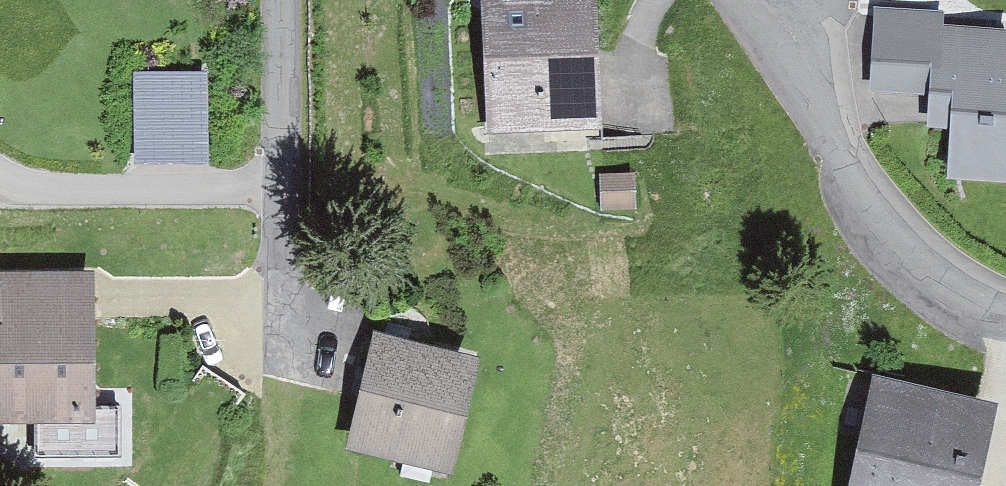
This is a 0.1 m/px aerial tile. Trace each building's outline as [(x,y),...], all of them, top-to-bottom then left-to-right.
[(484,123),(537,122),(538,147),(590,147),(589,9),(483,10),(484,123)] [(879,13),(874,87),(935,92),(939,31),(941,31),(942,18),(879,13)] [(939,31),(935,92),(934,111),(960,113),(956,160),(1005,163),(1005,76),(1005,68),(1005,36),(941,31),(939,31)] [(137,75),(138,96),(202,96),(202,75),(137,75)] [(202,96),(138,96),(139,159),(203,159),(202,96)] [(595,206),(622,204),(620,175),(593,177),(595,206)] [(86,286),(0,286),(0,416),(87,415),(86,286)] [(363,441),(440,456),(456,371),(379,357),(363,441)] [(981,426),(896,406),(877,485),(967,485),(981,426)]
